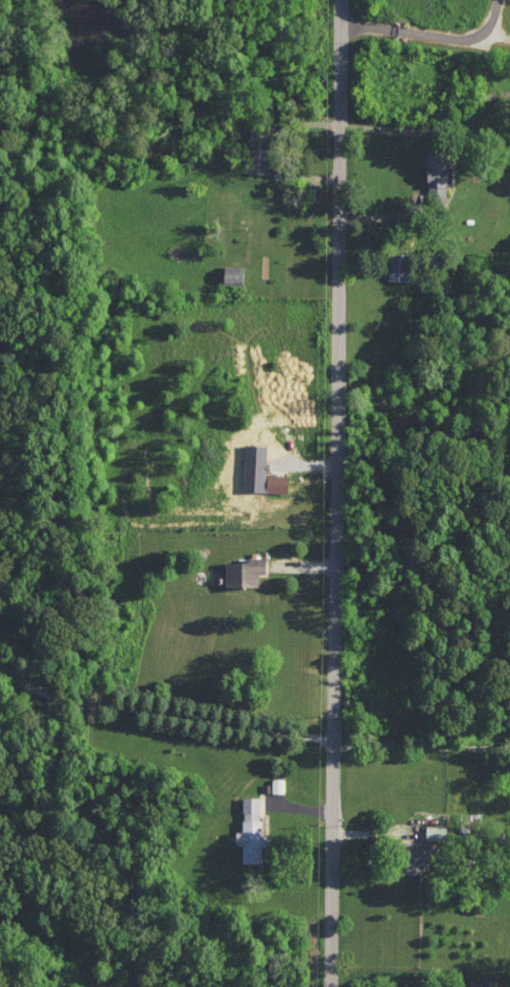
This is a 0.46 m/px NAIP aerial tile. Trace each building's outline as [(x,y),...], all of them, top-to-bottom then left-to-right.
[(248,173),(272,173),(271,136),(248,136),(248,173)] [(428,195),(448,195),(449,154),(429,154),(428,195)] [(414,281),(414,254),(390,253),(390,280),(414,281)] [(245,266),(226,265),(225,283),(244,284),(245,266)] [(289,475),(268,474),(267,492),(288,493),(289,475)] [(227,586),(259,586),(259,574),(268,574),(268,557),(251,557),(250,562),(227,562),(227,586)] [(284,778),(273,778),(272,792),(284,792),(284,778)] [(243,863),(263,863),(263,846),(267,846),(267,835),(262,835),(262,797),(243,797),(243,832),(237,832),(237,845),(243,845),(243,863)] [(448,826),(427,825),(427,843),(404,843),(403,873),(422,874),(423,866),(436,867),(437,849),(447,850),(448,826)] [(490,978),(472,978),(472,986),(490,986),(490,978)]
